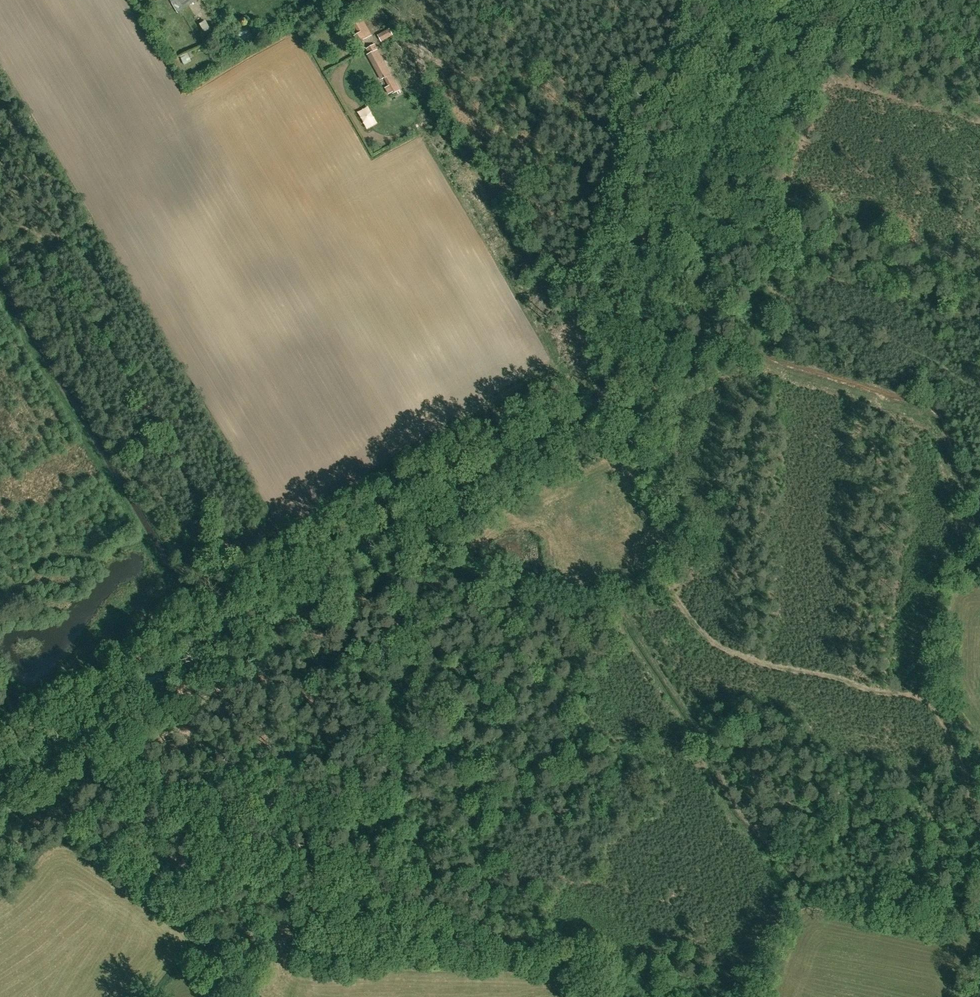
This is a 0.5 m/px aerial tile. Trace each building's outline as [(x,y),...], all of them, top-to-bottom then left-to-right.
[(178,12),(198,0),(170,0),(178,12)] [(372,35),(363,19),(354,24),(359,33),(354,35),(359,43),(372,35)] [(211,21),(205,23),(208,34),(214,32),(211,21)] [(369,54),(368,54),(382,79),(385,77),(394,93),(400,90),(386,64),(378,49),(376,50),(373,45),(366,48),(369,54)] [(928,546),(928,555),(940,556),(941,547),(928,546)]
